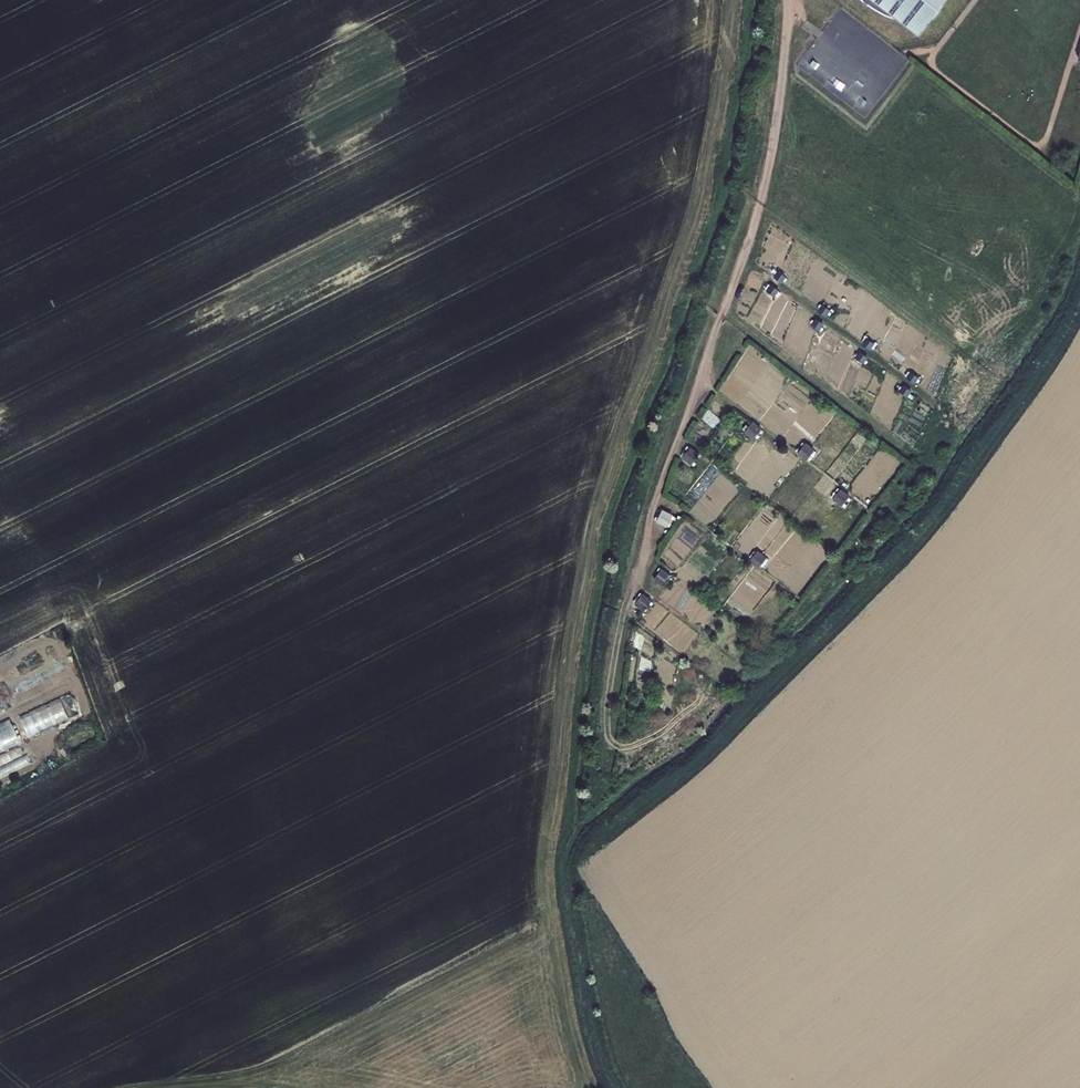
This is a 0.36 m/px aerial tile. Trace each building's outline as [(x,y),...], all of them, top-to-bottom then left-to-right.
[(897,18),(917,34),(944,0),(874,0),(897,18)] [(856,111),(865,117),(869,111),(860,105),(856,111)] [(825,382),(848,390),(858,362),(834,354),(825,382)] [(692,436),(708,441),(712,427),(696,422),(692,436)] [(692,447),(683,457),(692,464),(700,453),(692,447)] [(663,510),(657,521),(669,527),(674,515),(663,510)] [(758,552),(752,562),(759,566),(765,556),(758,552)] [(661,570),(655,580),(662,583),(668,573),(661,570)]
